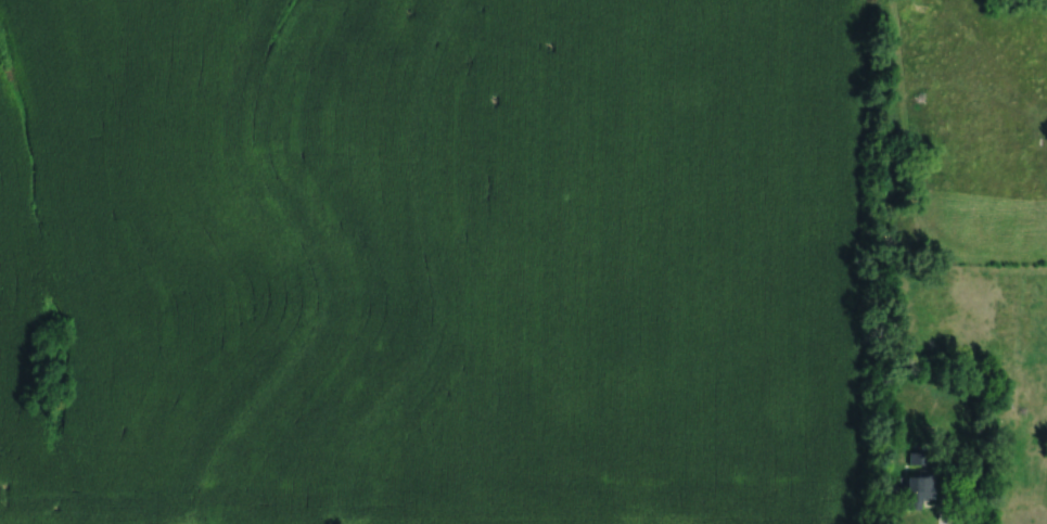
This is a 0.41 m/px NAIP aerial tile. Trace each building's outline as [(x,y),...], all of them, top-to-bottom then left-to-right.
[(910,463),(924,463),(924,454),(910,454),(910,463)] [(933,476),(907,476),(907,509),(921,509),(921,501),(933,501),(933,476)]
